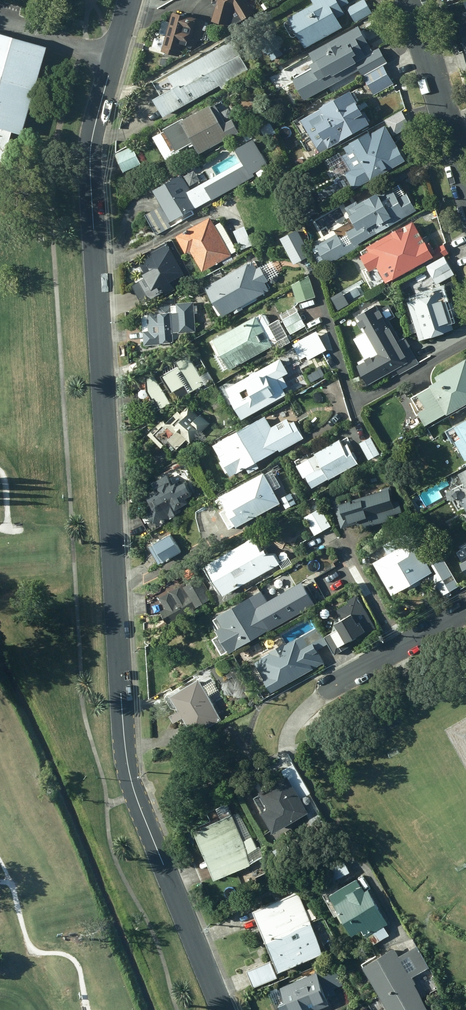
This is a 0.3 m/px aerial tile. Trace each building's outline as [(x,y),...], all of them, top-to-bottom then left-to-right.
[(246,0),(214,0),(208,19),(232,25),(254,13),(246,0)] [(345,0),(310,0),(311,2),(285,16),(300,46),(340,25),(336,16),(343,13),(339,6),(347,2),(345,0)] [(347,8),(356,24),(374,14),(367,0),(362,0),(347,8)] [(204,19),(171,11),(160,51),(177,55),(180,43),(194,47),(196,39),(199,40),(204,19)] [(366,43),(356,25),(306,51),(312,62),(309,63),(311,67),(290,78),(301,100),(358,70),(361,75),(386,62),(378,47),(363,54),(359,46),(366,43)] [(270,60),(281,54),(277,47),(280,46),(275,36),(272,37),(266,28),(255,34),(261,44),(258,45),(263,55),(267,53),(270,60)] [(18,134),(42,46),(0,35),(0,161),(3,162),(11,132),(18,134)] [(246,69),(230,39),(150,81),(157,94),(150,98),(159,115),(217,84),(219,88),(229,83),(227,79),(246,69)] [(317,151),(367,124),(348,90),(299,117),(317,151)] [(190,141),(196,152),(226,137),(217,117),(220,116),(213,102),(209,105),(208,102),(159,127),(160,130),(151,135),(163,159),(175,153),(173,149),(190,141)] [(271,122),(260,127),(266,138),(276,133),(271,122)] [(403,160),(393,141),(390,142),(388,143),(382,130),(370,137),(366,131),(347,142),(347,144),(342,147),(345,152),(339,155),(347,169),(343,171),(352,188),(403,160)] [(236,149),(243,163),(189,192),(178,173),(154,186),(172,219),(267,168),(252,141),(236,149)] [(132,146),(114,154),(121,172),(139,164),(132,146)] [(313,245),(323,265),(361,245),(360,242),(404,216),(388,185),(356,202),(355,200),(343,206),(347,213),(354,226),(345,231),(350,241),(342,246),(335,234),(313,245)] [(229,255),(207,216),(183,229),(184,229),(183,228),(179,230),(180,231),(173,235),(183,252),(187,250),(200,270),(229,255)] [(245,225),(234,230),(242,251),(253,246),(245,225)] [(383,281),(431,256),(430,253),(433,251),(427,241),(424,243),(423,241),(418,244),(408,227),(402,231),(399,225),(364,246),(367,251),(358,255),(366,270),(375,266),(383,281)] [(296,229),(278,238),(292,264),(309,254),(296,229)] [(181,273),(164,241),(147,251),(149,255),(143,259),(146,265),(140,275),(133,279),(147,304),(183,285),(178,275),(181,273)] [(444,258),(427,268),(437,286),(454,276),(444,258)] [(254,268),(250,260),(202,285),(219,315),(228,310),(230,314),(256,300),(254,297),(267,290),(263,282),(266,280),(258,265),(254,268)] [(290,284),(295,302),(314,297),(307,275),(290,284)] [(455,335),(443,294),(411,304),(416,320),(412,322),(419,345),(455,335)] [(194,331),(192,301),(174,303),(174,304),(156,304),(157,311),(146,311),(146,330),(141,330),(141,344),(171,344),(171,338),(180,338),(180,332),(194,331)] [(403,347),(378,303),(352,318),(371,352),(354,362),(367,385),(395,369),(398,373),(418,362),(408,344),(403,347)] [(298,310),(281,320),(291,336),(307,327),(298,310)] [(275,342),(260,314),(207,343),(214,355),(218,353),(227,368),(275,342)] [(139,418),(203,384),(186,352),(136,378),(139,418)] [(278,358),(222,388),(238,418),(284,394),(281,389),(286,386),(280,376),(286,373),(278,358)] [(326,361),(306,369),(312,382),(331,374),(326,361)] [(465,402),(465,374),(461,365),(435,380),(427,384),(428,386),(415,393),(423,408),(416,411),(423,425),(465,402)] [(188,442),(209,424),(199,412),(196,415),(186,404),(177,413),(178,414),(169,423),(171,425),(168,428),(163,423),(152,434),(162,444),(168,449),(172,446),(174,448),(184,438),(188,442)] [(272,432),(263,416),(210,444),(227,476),(277,450),(278,451),(302,438),(293,421),(288,423),(272,432)] [(454,424),(455,425),(452,427),(458,437),(452,441),(463,461),(465,459),(465,417),(454,424)] [(369,437),(358,443),(367,459),(378,454),(369,437)] [(303,475),(310,488),(327,478),(327,476),(354,461),(344,444),(340,446),(337,440),(312,454),(313,455),(307,458),(313,469),(303,475)] [(277,503),(261,472),(216,496),(233,527),(277,503)] [(188,495),(181,481),(174,485),(172,482),(168,484),(163,474),(147,483),(151,491),(138,498),(143,509),(136,512),(146,532),(175,517),(171,509),(185,503),(182,498),(188,495)] [(388,484),(331,501),(333,506),(327,507),(329,516),(335,514),(339,528),(355,524),(357,529),(387,520),(386,516),(400,512),(397,501),(390,503),(388,495),(391,494),(388,484)] [(423,501),(419,494),(411,498),(415,505),(423,501)] [(320,506),(304,516),(317,536),(333,526),(320,506)] [(438,598),(458,586),(439,554),(425,562),(406,530),(381,545),(386,554),(371,562),(389,594),(425,574),(438,598)] [(178,553),(168,534),(149,544),(158,562),(178,553)] [(204,564),(220,595),(278,563),(272,554),(262,555),(265,553),(262,548),(259,550),(252,538),(204,564)] [(459,558),(461,561),(457,564),(464,576),(465,574),(465,554),(459,558)] [(207,591),(198,575),(179,584),(174,580),(171,579),(159,585),(158,590),(151,594),(143,595),(143,613),(157,613),(163,624),(164,624),(209,600),(205,592),(207,591)] [(225,653),(275,626),(263,605),(266,603),(260,592),(211,619),(215,627),(212,629),(225,653)] [(374,629),(355,595),(346,600),(347,603),(334,610),(339,619),(332,623),(335,630),(323,637),(333,654),(348,646),(345,641),(355,635),(356,638),(374,629)] [(251,661),(268,692),(323,663),(307,633),(283,645),(282,643),(266,651),(267,653),(251,661)] [(190,736),(219,720),(196,678),(166,695),(175,711),(166,715),(170,722),(180,717),(190,736)] [(305,809),(284,771),(257,786),(267,805),(259,808),(270,828),(305,809)] [(195,828),(207,855),(243,840),(252,836),(241,811),(232,815),(231,813),(195,828)] [(254,865),(243,840),(207,855),(217,880),(254,865)] [(356,876),(328,891),(349,930),(360,925),(364,932),(384,921),(366,887),(362,889),(356,876)] [(318,950),(295,892),(254,905),(279,964),(318,950)] [(359,961),(387,1009),(421,1009),(426,1007),(390,944),(359,961)] [(278,978),(271,961),(247,971),(254,988),(278,978)] [(326,1002),(315,972),(279,985),(283,996),(275,999),(280,1009),(307,1009),(326,1002)]
